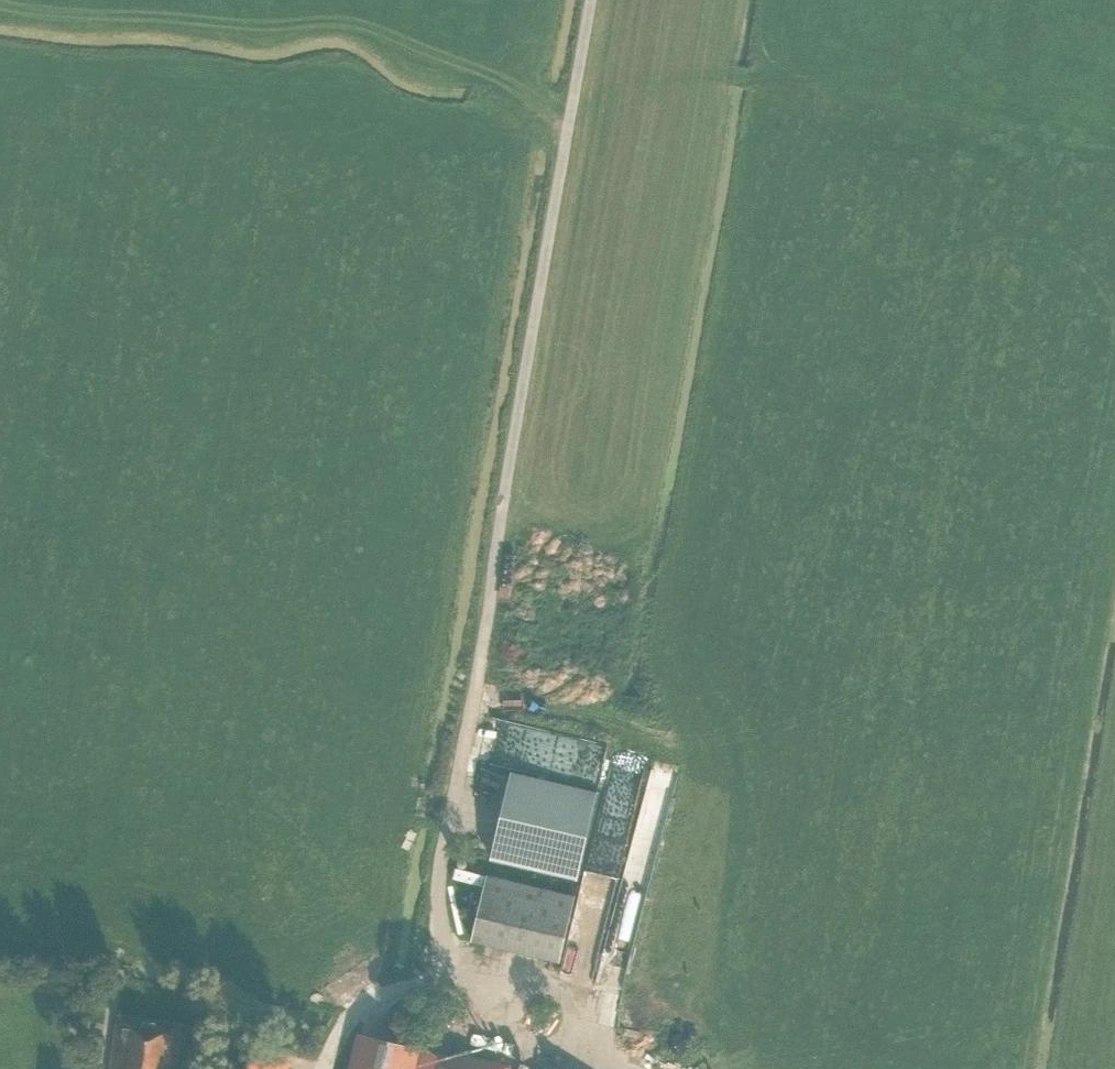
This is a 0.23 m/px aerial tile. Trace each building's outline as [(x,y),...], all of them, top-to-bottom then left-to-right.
[(502,720),(495,759),(603,777),(610,738),(502,720)] [(667,826),(681,769),(655,762),(641,819),(667,826)] [(578,879),(598,793),(511,772),(491,859),(578,879)] [(471,941),(559,961),(574,896),(487,876),(471,941)] [(183,1024),(118,1015),(118,1016),(110,1068),(176,1068),(182,1025),(183,1024)] [(509,1066),(455,1054),(454,1057),(426,1051),(419,1054),(420,1050),(357,1035),(349,1068),(509,1068),(509,1066)]
